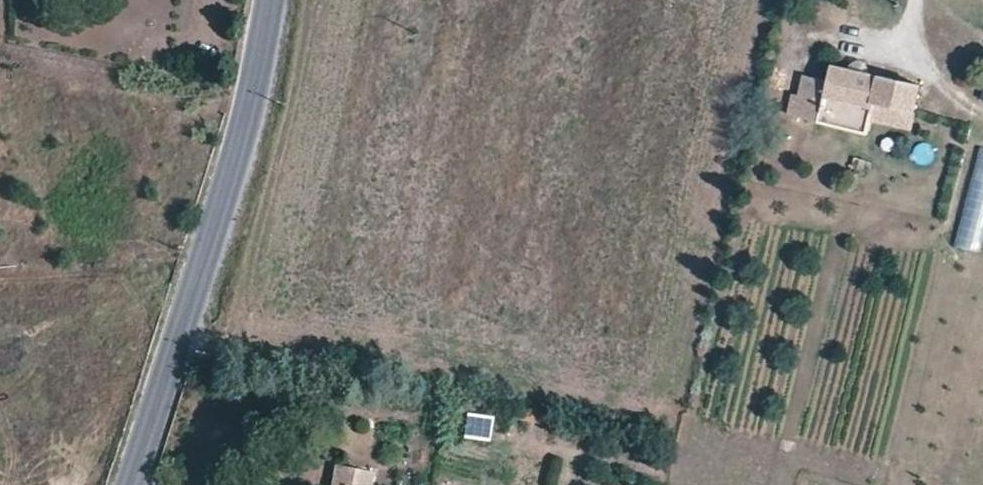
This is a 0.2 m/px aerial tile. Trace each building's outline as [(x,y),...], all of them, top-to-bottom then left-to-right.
[(912,112),(919,85),(830,65),(827,79),(801,73),(791,117),(818,124),(867,135),(870,121),(909,129),(912,112)] [(883,183),(881,194),(895,197),(897,186),(883,183)] [(462,437),(488,443),(492,421),(467,415),(462,437)] [(331,484),(371,484),(373,473),(335,465),(331,484)] [(636,480),(613,475),(611,484),(635,484),(636,480)]
